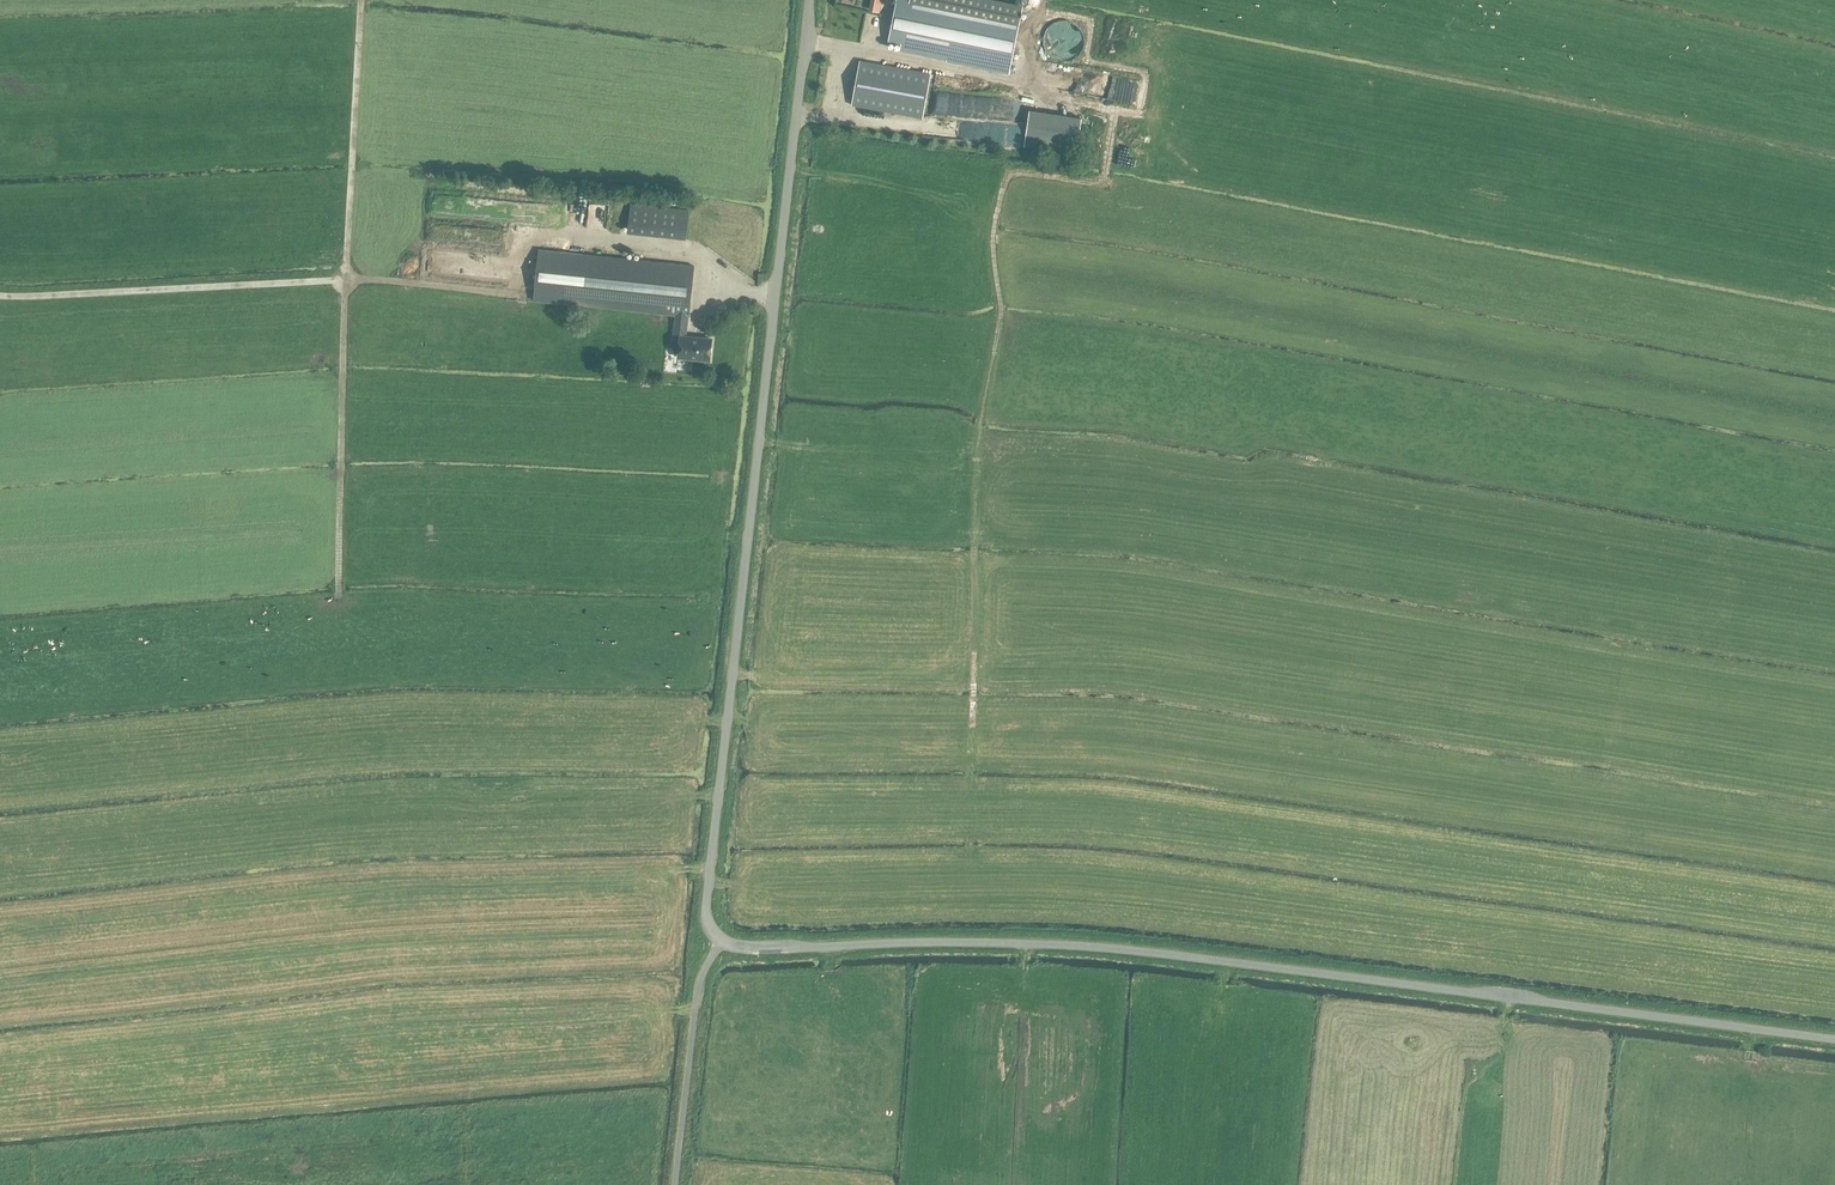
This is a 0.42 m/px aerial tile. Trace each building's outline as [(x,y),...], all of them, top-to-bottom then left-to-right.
[(870,9),(880,11),(882,0),(872,0),(870,9)] [(889,41),(902,43),(900,50),(1010,73),(1023,8),(983,0),(898,0),(889,41)] [(852,105),(923,118),(931,74),(860,61),(852,105)] [(1081,118),(1030,110),(1025,147),(1076,155),(1081,118)] [(689,210),(631,204),(628,233),(686,239),(689,210)] [(672,349),(679,349),(679,357),(709,360),(712,339),(686,336),(689,316),(694,266),(540,250),(534,300),(676,315),(672,349)]
